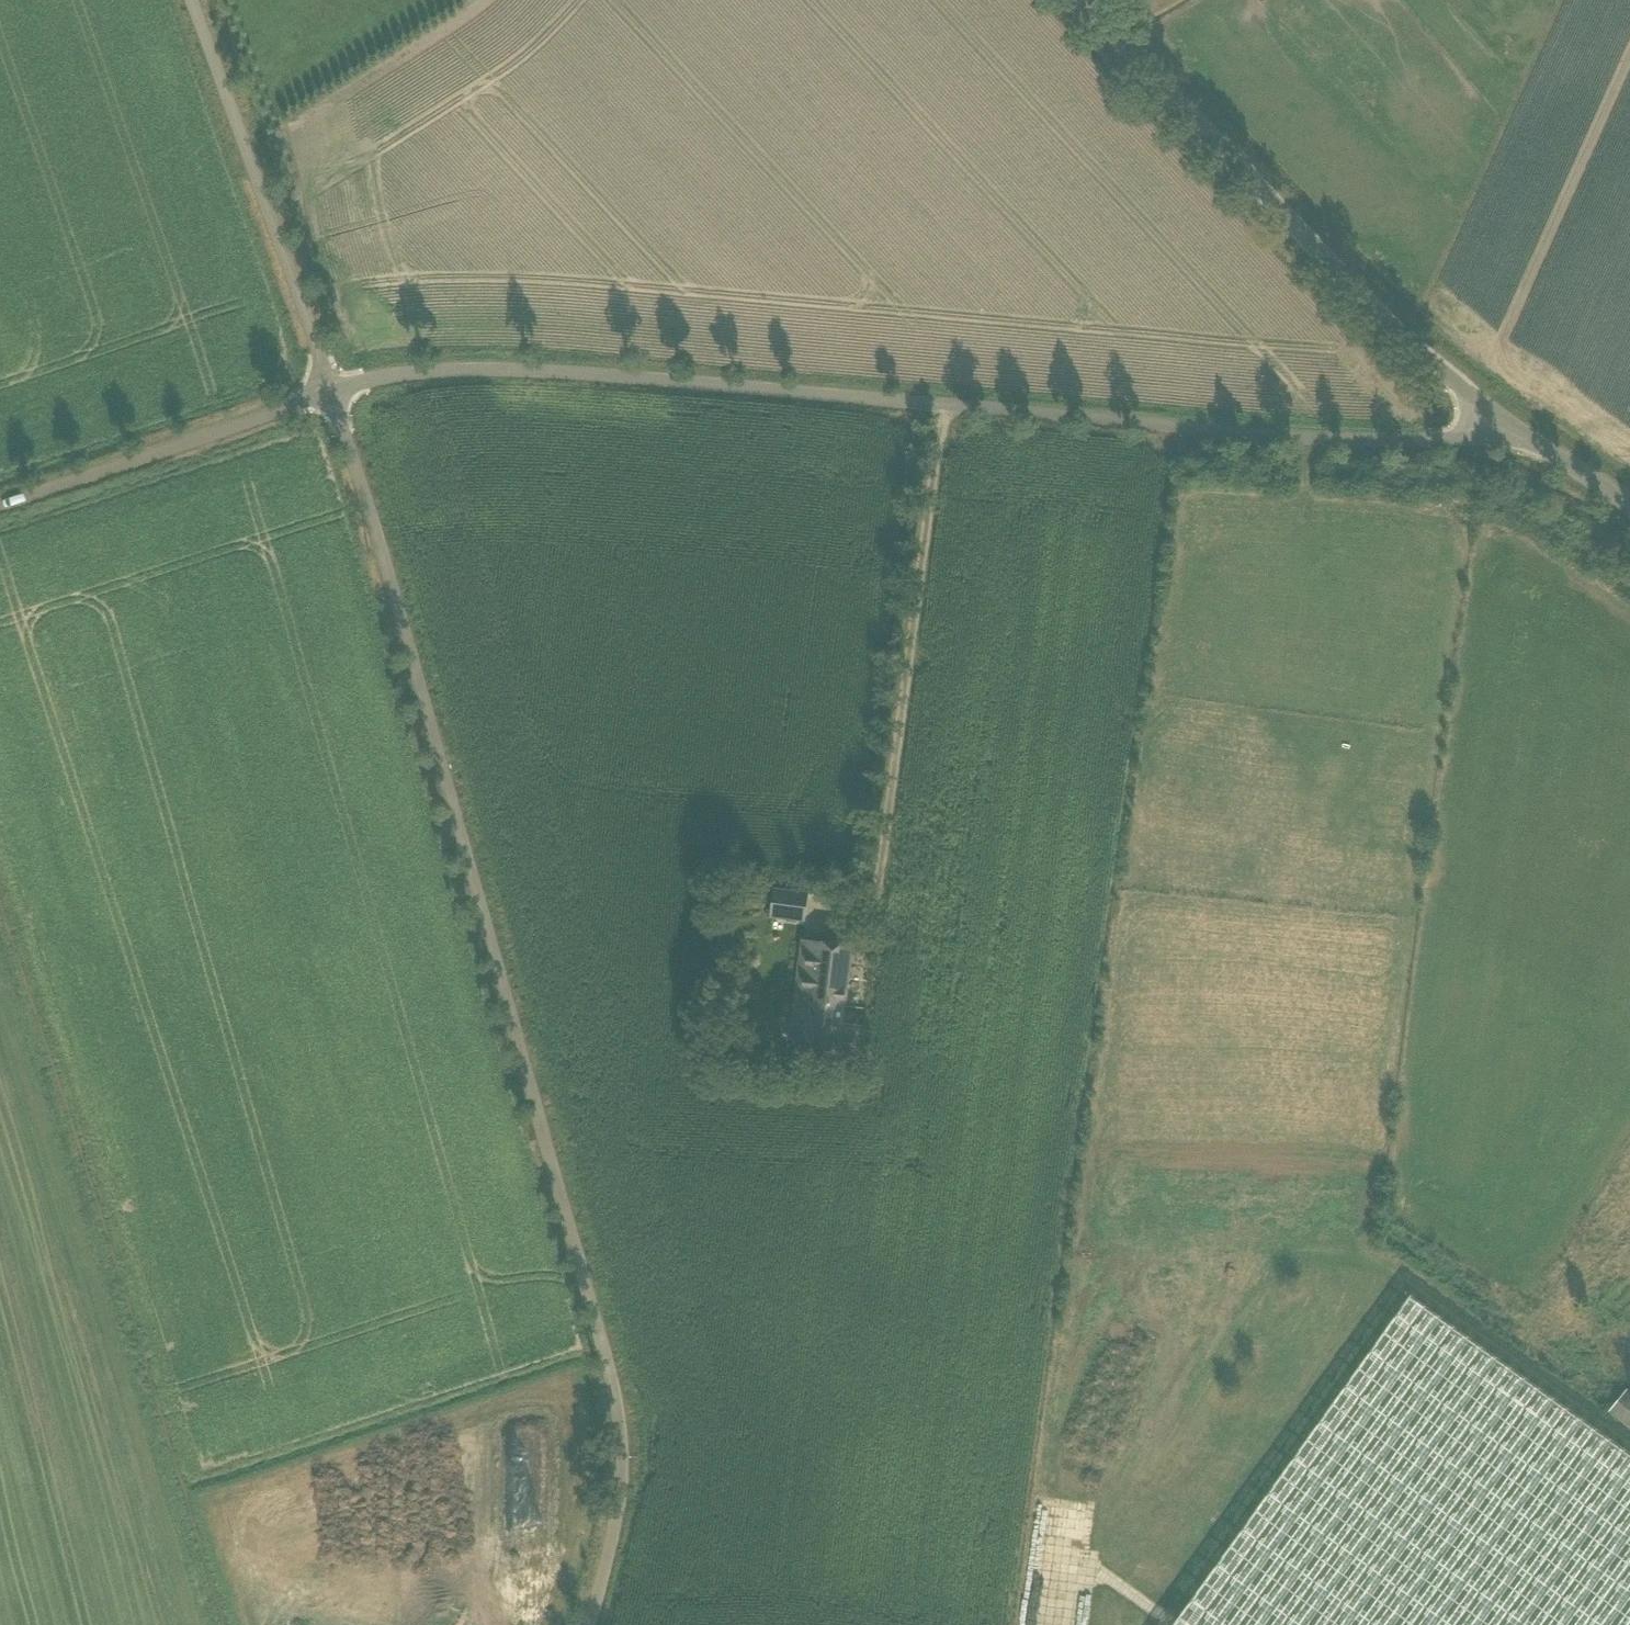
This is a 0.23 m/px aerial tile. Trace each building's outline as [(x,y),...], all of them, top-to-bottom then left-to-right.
[(852,947),(804,940),(796,1002),(809,1003),(804,1045),(840,1050),(840,1049),(839,1049),(852,947)] [(1410,1297),(1175,1624),(1629,1624),(1629,1455),(1410,1297)] [(1627,1389),(1610,1411),(1629,1427),(1629,1392),(1627,1389)]
